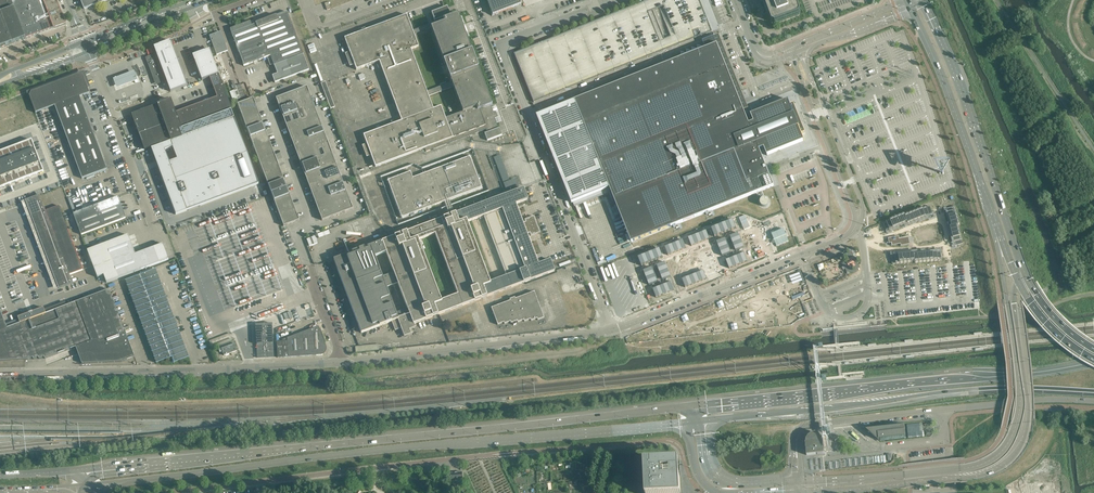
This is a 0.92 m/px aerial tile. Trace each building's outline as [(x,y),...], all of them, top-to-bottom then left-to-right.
[(50,18),(43,0),(11,0),(12,2),(14,8),(22,28),(50,18)] [(50,18),(54,28),(65,23),(57,0),(43,0),(50,18)] [(84,8),(84,9),(85,9),(99,4),(99,3),(108,0),(80,0),(84,8)] [(489,9),(492,16),(499,13),(499,12),(514,7),(521,4),(519,0),(486,0),(489,9)] [(515,54),(534,102),(712,31),(699,0),(649,0),(515,54)] [(772,22),(775,23),(799,14),(800,11),(796,0),(764,0),(772,22)] [(0,6),(0,13),(14,8),(12,2),(0,6)] [(431,27),(463,112),(475,108),(477,111),(483,108),(491,105),(492,105),(458,14),(449,17),(448,16),(450,15),(447,7),(432,12),(435,21),(445,17),(446,18),(443,19),(444,22),(431,27)] [(14,8),(0,13),(12,43),(25,39),(25,38),(22,28),(14,8)] [(250,21),(230,29),(232,33),(231,33),(244,66),(267,57),(270,65),(274,64),(274,65),(277,74),(272,76),(275,83),(309,70),(303,54),(287,12),(252,26),(250,21)] [(1,48),(6,46),(12,43),(0,13),(0,48),(1,48)] [(354,65),(356,70),(379,61),(401,121),(433,109),(411,49),(418,46),(407,15),(344,38),(350,52),(345,54),(350,66),(354,65)] [(29,37),(54,28),(50,18),(22,28),(25,37),(29,36),(29,37)] [(221,31),(209,35),(217,55),(228,50),(221,31)] [(689,55),(537,116),(572,203),(602,191),(603,196),(610,193),(609,192),(611,191),(632,242),(774,186),(759,150),(764,148),(767,155),(778,150),(804,140),(804,141),(802,135),(805,133),(799,118),(794,104),(790,105),(788,99),(787,100),(788,100),(751,114),(754,122),(749,124),(714,36),(686,47),(689,55)] [(170,92),(187,85),(171,40),(154,47),(157,55),(166,80),(170,92)] [(202,80),(219,74),(209,49),(192,55),(202,80)] [(161,67),(157,55),(147,58),(152,71),(161,67)] [(142,67),(140,68),(144,79),(146,78),(148,77),(145,67),(142,67)] [(166,80),(161,67),(152,71),(156,83),(166,80)] [(136,71),(112,80),(116,91),(140,81),(136,71)] [(31,92),(29,96),(30,99),(36,113),(55,106),(80,96),(89,93),(84,78),(83,75),(79,74),(31,92)] [(219,74),(210,77),(214,88),(223,85),(219,74)] [(234,81),(232,82),(234,87),(238,98),(245,95),(240,85),(236,86),(234,81)] [(325,82),(321,83),(330,108),(335,107),(325,82)] [(449,84),(427,89),(428,94),(450,88),(449,84)] [(227,96),(223,85),(214,88),(217,97),(218,99),(227,96)] [(307,86),(276,98),(278,104),(297,154),(301,164),(320,214),(319,214),(320,214),(322,220),(353,209),(351,203),(351,202),(332,153),(332,152),(328,143),(328,142),(309,93),(310,93),(309,92),(307,86)] [(752,87),(741,91),(746,104),(758,99),(752,87)] [(25,94),(18,96),(25,114),(32,111),(25,94)] [(18,96),(12,99),(19,116),(25,114),(18,96)] [(80,96),(55,106),(82,178),(107,169),(80,96)] [(232,109),(227,96),(218,99),(217,97),(210,100),(216,115),(232,109)] [(253,98),(238,104),(284,226),(299,220),(297,214),(278,164),(279,164),(278,164),(275,154),(274,154),(256,104),(253,98)] [(12,99),(5,101),(12,119),(19,116),(12,99)] [(159,104),(157,105),(170,140),(171,141),(182,137),(179,129),(181,128),(171,99),(169,100),(168,100),(160,104),(160,103),(159,103),(159,104)] [(216,115),(210,100),(204,102),(209,117),(216,115)] [(0,103),(0,107),(5,121),(12,119),(5,101),(0,103)] [(209,117),(204,102),(197,105),(202,120),(209,117)] [(157,105),(131,114),(144,150),(170,140),(157,105)] [(202,120),(197,105),(190,107),(196,122),(202,120)] [(496,112),(494,113),(491,105),(483,108),(490,128),(488,128),(490,132),(499,129),(494,118),(497,116),(496,112)] [(401,121),(364,135),(375,167),(425,148),(429,147),(430,150),(454,141),(445,119),(441,106),(433,109),(401,121)] [(196,122),(190,107),(183,110),(189,125),(196,122)] [(490,128),(483,108),(477,111),(475,108),(463,112),(446,118),(454,141),(488,128),(490,128)] [(189,125),(183,110),(176,112),(182,128),(189,125)] [(176,215),(259,184),(234,118),(182,137),(171,141),(151,148),(153,154),(161,176),(176,215)] [(490,132),(484,134),(487,141),(502,135),(500,129),(499,129),(490,132)] [(2,188),(21,181),(30,177),(44,172),(40,162),(37,153),(34,148),(32,140),(22,143),(10,148),(0,152),(0,188),(2,188)] [(410,171),(388,180),(402,217),(449,200),(482,187),(470,156),(437,169),(413,178),(410,171)] [(487,180),(489,187),(493,186),(494,188),(496,187),(496,188),(500,186),(497,176),(496,176),(496,179),(495,179),(496,182),(493,183),(492,179),(487,180)] [(523,188),(481,204),(485,215),(484,216),(506,276),(508,275),(512,287),(555,271),(550,259),(538,264),(527,234),(530,233),(531,236),(540,233),(534,216),(525,220),(525,222),(523,223),(516,204),(528,199),(523,188)] [(40,195),(25,200),(58,288),(72,283),(70,275),(83,270),(68,229),(59,206),(46,211),(40,195)] [(759,201),(759,203),(759,205),(761,207),(762,208),(765,208),(767,208),(768,207),(770,206),(771,204),(771,202),(770,200),(769,198),(767,197),(765,196),(763,197),(761,198),(760,199),(759,201)] [(118,197),(73,214),(81,235),(126,218),(118,197)] [(467,222),(484,216),(485,215),(481,204),(454,214),(382,241),(386,252),(394,272),(398,283),(407,308),(413,324),(414,324),(512,287),(508,275),(506,276),(489,282),(467,222)] [(206,213),(204,214),(204,215),(205,216),(207,215),(210,214),(210,216),(220,212),(229,209),(228,207),(228,205),(218,208),(206,213)] [(908,224),(933,214),(931,210),(930,206),(905,216),(904,215),(883,223),(886,231),(907,222),(908,224)] [(963,244),(958,225),(960,225),(955,206),(947,208),(951,227),(950,227),(955,246),(959,245),(963,244)] [(712,229),(711,229),(715,237),(736,228),(733,220),(732,220),(712,229)] [(689,238),(688,238),(692,246),(710,239),(706,231),(689,238)] [(738,233),(730,236),(730,237),(736,250),(736,251),(744,248),(738,233)] [(128,235),(87,250),(97,277),(104,275),(107,283),(169,259),(163,244),(135,254),(128,235)] [(315,236),(307,239),(309,246),(318,243),(315,236)] [(907,237),(899,239),(898,237),(899,237),(899,236),(890,238),(891,238),(891,240),(888,241),(890,241),(890,242),(889,243),(892,243),(892,245),(891,246),(901,244),(901,246),(900,246),(908,245),(907,245),(907,243),(911,242),(909,242),(909,239),(910,239),(907,239),(907,238),(907,237)] [(725,238),(716,242),(722,256),(731,253),(730,252),(725,239),(725,238)] [(665,247),(668,255),(686,248),(683,240),(682,240),(665,247)] [(382,241),(333,259),(337,269),(358,325),(361,333),(392,321),(395,330),(401,328),(404,336),(411,334),(410,329),(416,327),(414,324),(413,324),(407,308),(396,312),(386,287),(398,283),(394,272),(382,276),(375,257),(386,252),(382,241)] [(639,258),(638,258),(641,266),(663,257),(660,249),(659,250),(639,258)] [(721,273),(712,251),(700,256),(709,277),(721,273)] [(727,260),(726,260),(729,269),(747,261),(744,253),(743,254),(727,260)] [(854,257),(846,262),(851,269),(856,266),(859,265),(854,257)] [(665,262),(657,265),(657,266),(662,279),(663,280),(671,277),(665,262)] [(652,267),(643,271),(649,285),(657,282),(657,281),(652,268),(652,267)] [(156,269),(126,280),(156,363),(171,357),(173,363),(174,362),(189,357),(156,269)] [(682,279),(685,288),(707,279),(704,271),(703,271),(683,279),(682,279)] [(653,289),(656,298),(674,290),(671,282),(670,283),(653,289)] [(28,359),(33,357),(33,359),(38,357),(39,359),(44,357),(45,358),(70,349),(76,347),(76,348),(77,352),(78,353),(82,364),(122,362),(134,357),(109,289),(66,305),(46,313),(45,312),(44,310),(43,308),(42,308),(19,317),(18,317),(18,319),(19,322),(20,323),(7,328),(6,324),(0,310),(1,310),(0,308),(0,361),(28,359)] [(510,301),(491,308),(498,325),(504,323),(504,324),(510,322),(511,323),(517,321),(518,322),(524,320),(524,322),(530,319),(531,321),(537,319),(538,320),(544,318),(534,292),(515,299),(515,297),(509,299),(510,301)] [(272,323),(255,324),(257,358),(274,357),(272,323)] [(287,341),(277,341),(278,357),(321,355),(323,354),(324,354),(325,353),(326,352),(326,350),(326,348),(326,346),(318,326),(287,338),(287,341)] [(234,343),(221,348),(224,355),(237,350),(234,343)] [(922,423),(907,425),(908,436),(923,435),(922,423)] [(905,426),(868,430),(871,432),(870,432),(870,433),(871,433),(878,440),(879,440),(880,440),(905,437),(906,437),(905,432),(905,426)] [(805,443),(806,447),(805,447),(806,451),(807,455),(817,454),(818,454),(817,454),(817,455),(824,454),(824,453),(824,448),(822,449),(815,433),(815,432),(811,434),(812,434),(811,433),(811,434),(808,436),(806,439),(805,442),(805,443)] [(646,492),(681,492),(679,461),(670,461),(645,463),(646,492)] [(461,472),(450,473),(451,481),(462,480),(461,472)] [(1021,490),(1021,492),(1061,492),(1060,482),(1027,483),(1021,490)]
